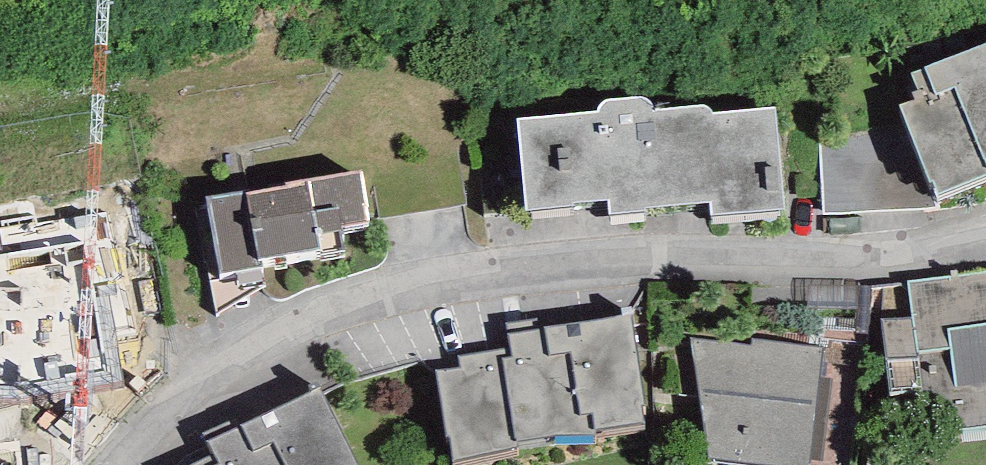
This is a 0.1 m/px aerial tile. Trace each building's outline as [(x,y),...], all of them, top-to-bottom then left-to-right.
[(938,194),(985,175),(985,43),(924,67),(924,68),(912,73),(919,91),(912,93),(915,99),(900,105),(930,182),(933,180),(938,194)] [(519,118),(526,211),(575,206),(574,203),(609,200),(610,214),(646,210),(646,207),(711,203),(712,217),(786,209),(775,109),(715,113),(713,109),(709,105),(703,105),(655,110),(654,105),(652,101),(649,98),(642,96),(615,98),(608,100),(603,103),(599,107),(599,112),(519,118)] [(207,198),(221,275),(264,268),(263,259),(344,247),(341,225),(369,221),(361,171),(286,182),(287,187),(207,198)] [(125,387),(95,218),(1,229),(2,238),(0,238),(0,389),(125,387)] [(219,314),(267,285),(264,268),(221,275),(210,277),(219,314)] [(891,392),(923,389),(928,434),(985,427),(985,272),(909,280),(914,318),(883,320),(891,392)] [(450,436),(454,462),(519,449),(554,444),(596,444),(596,430),(646,424),(642,406),(646,406),(630,314),(544,327),(543,318),(507,324),(511,347),(459,356),(460,367),(436,371),(446,437),(450,436)] [(691,339),(710,461),(745,464),(809,464),(822,349),(753,339),(751,346),(691,339)] [(321,388),(234,428),(229,420),(202,433),(215,453),(191,464),(359,464),(321,388)]
